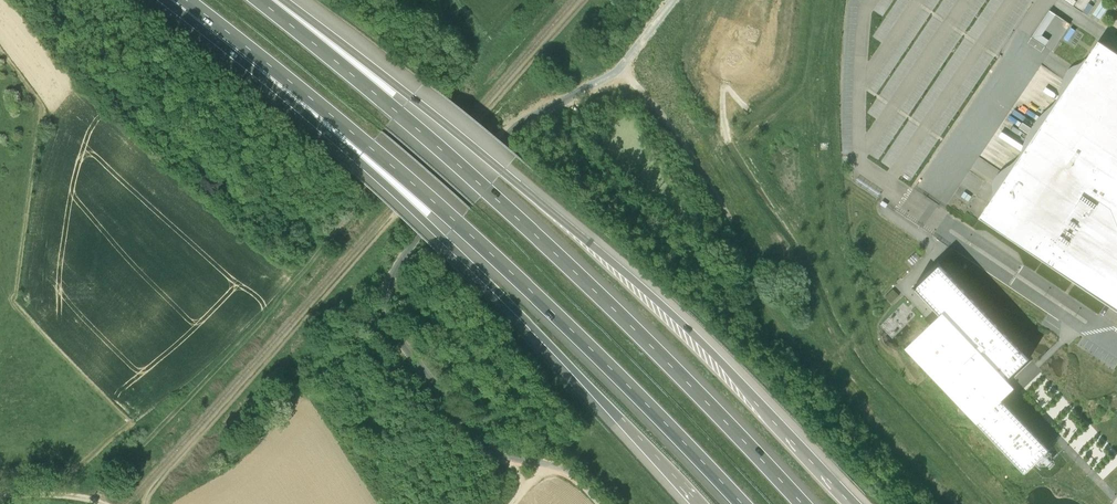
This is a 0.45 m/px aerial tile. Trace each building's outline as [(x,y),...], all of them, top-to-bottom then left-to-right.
[(1033,37),(1052,50),(1071,22),(1051,9),(1033,37)] [(1099,42),(980,218),(1116,311),(1116,54),(1099,42)] [(1049,450),(1038,438),(994,392),(1004,382),(1007,385),(1008,384),(1005,381),(1007,379),(1008,380),(1029,359),(940,266),(919,287),(917,289),(914,286),(914,287),(949,324),(939,334),(914,356),(1025,473),(1049,450)]
